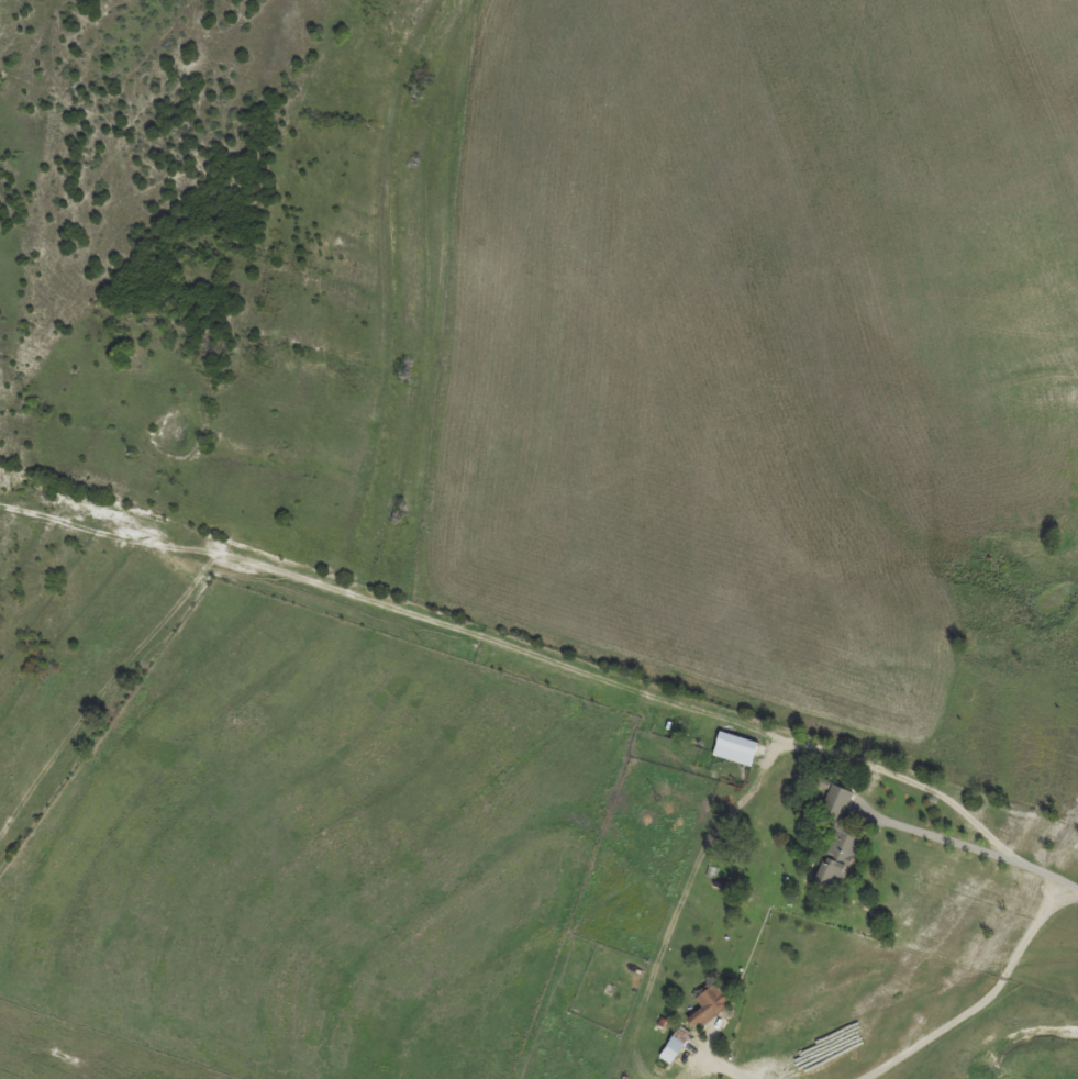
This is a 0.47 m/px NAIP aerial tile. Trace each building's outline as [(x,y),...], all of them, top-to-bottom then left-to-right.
[(748,766),(756,742),(718,730),(710,754),(748,766)] [(851,790),(830,783),(821,807),(842,815),(851,790)] [(817,877),(840,885),(859,831),(835,823),(817,877)] [(700,1007),(685,1017),(692,1028),(729,1003),(714,982),(693,997),(700,1007)]
